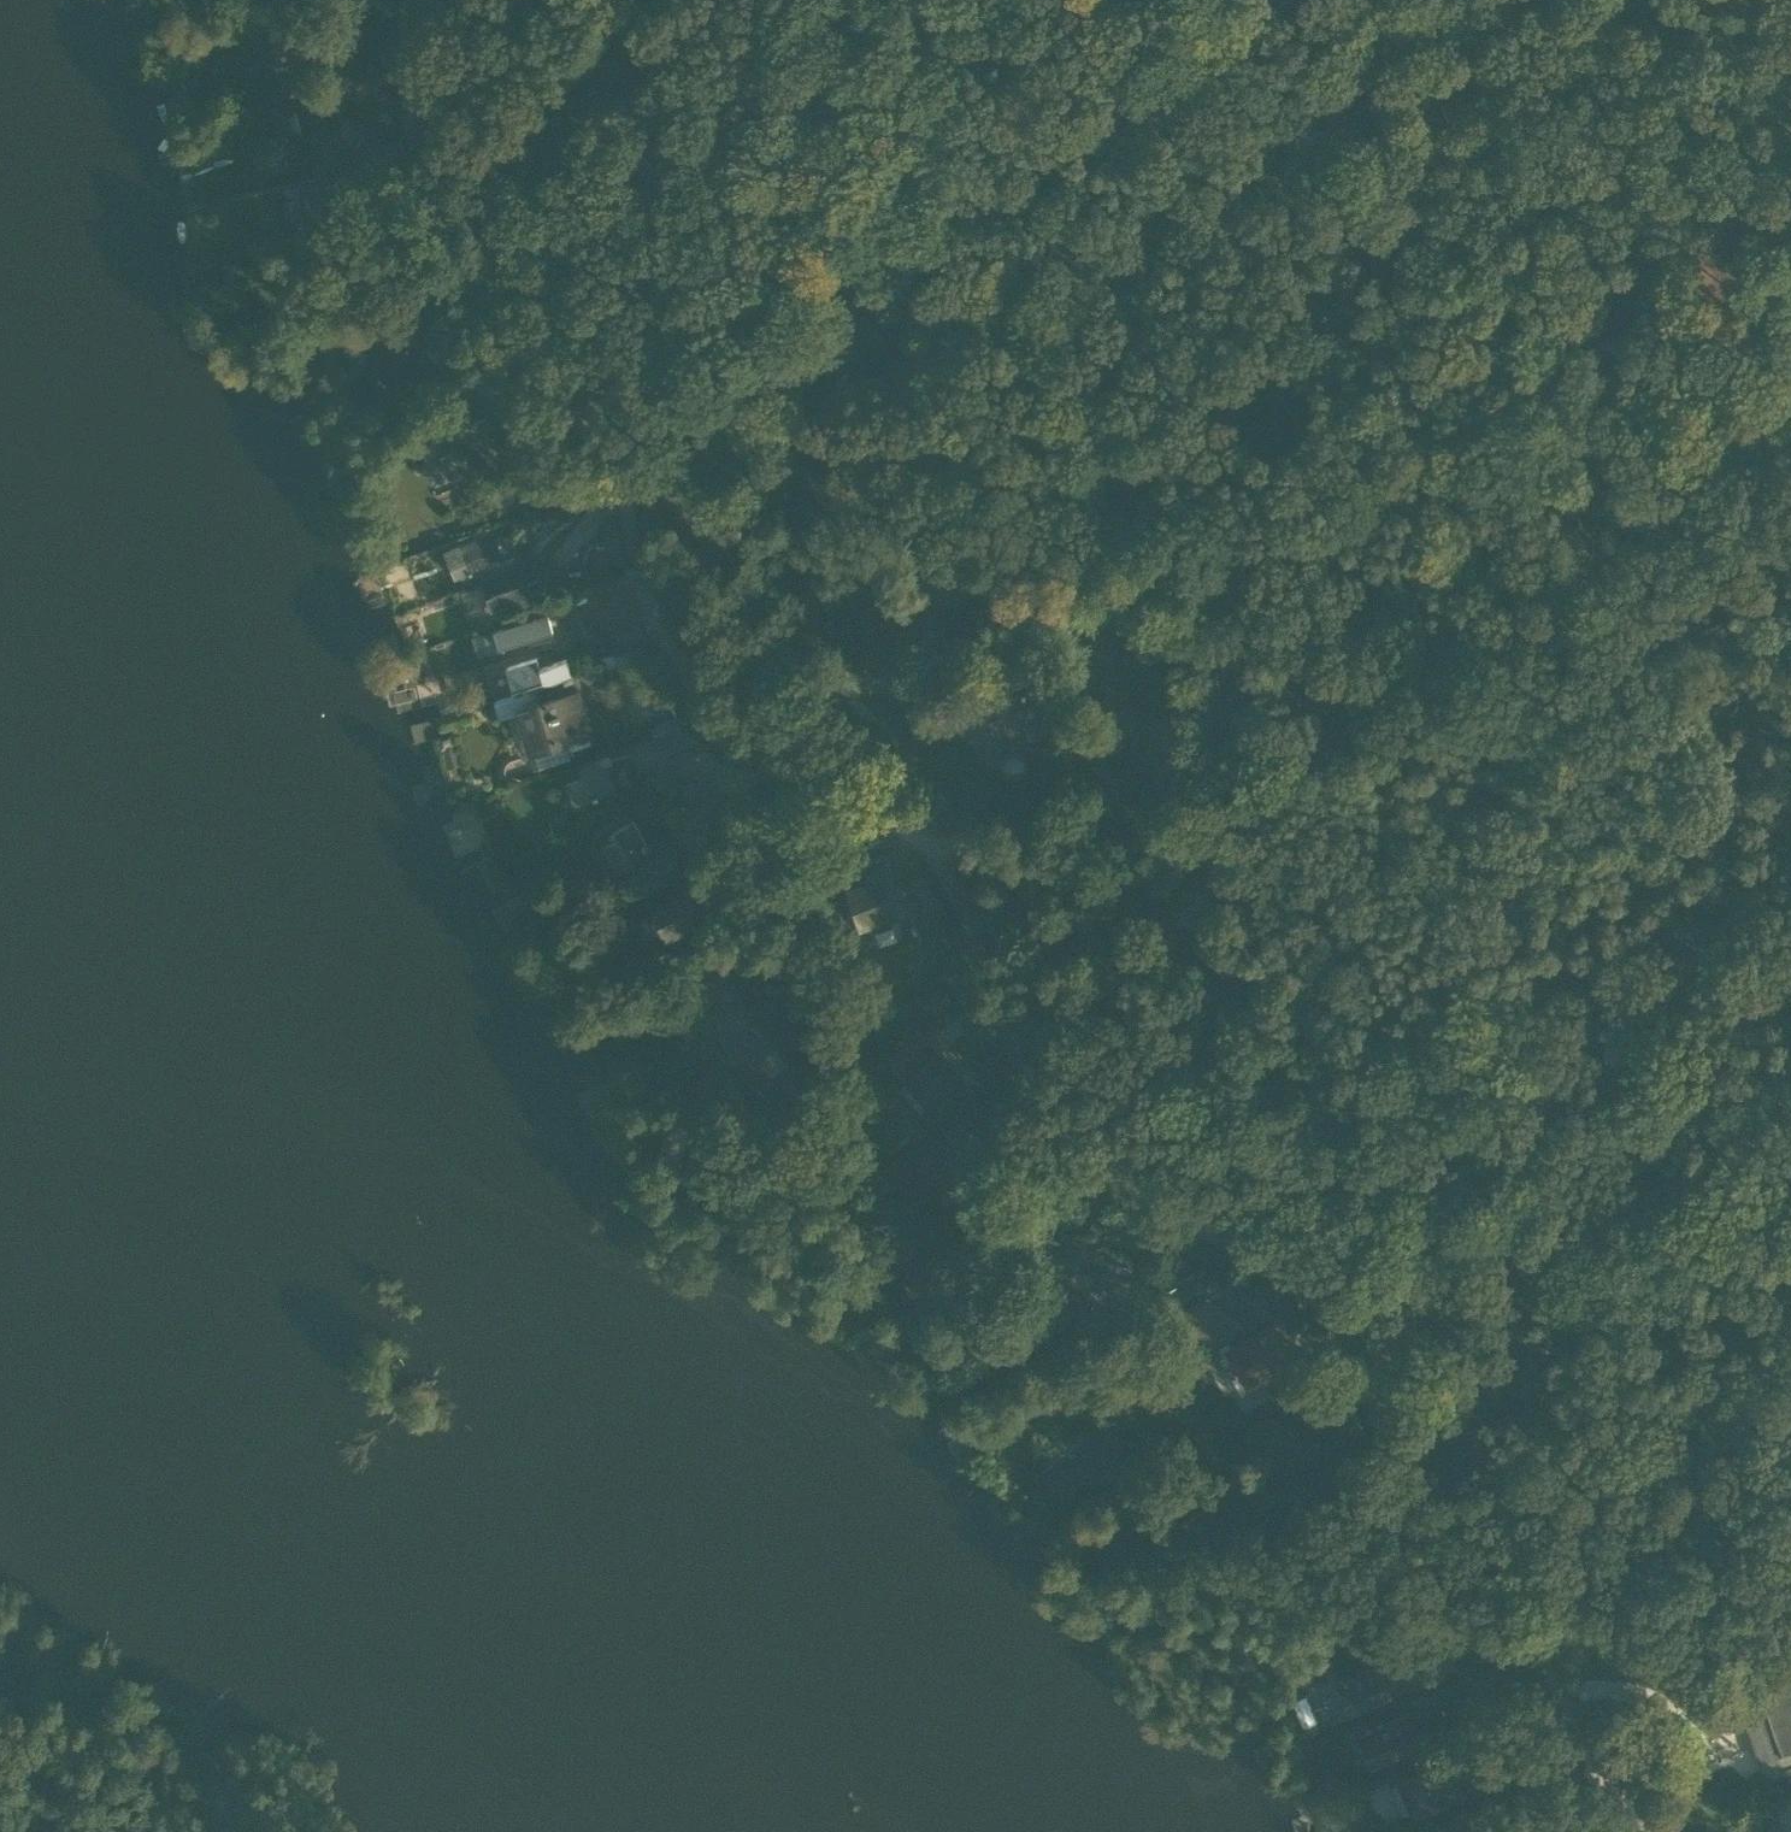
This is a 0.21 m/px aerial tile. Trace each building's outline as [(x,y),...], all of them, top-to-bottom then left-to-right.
[(285,95),(278,66),(275,67),(281,95),(285,95)] [(444,456),(452,477),(499,461),(484,418),(455,428),(457,433),(452,435),(458,451),(444,456)] [(487,490),(493,507),(513,500),(507,483),(487,490)] [(483,511),(493,507),(487,490),(477,494),(483,511)] [(479,547),(486,563),(504,556),(498,539),(479,547)] [(479,566),(486,563),(479,547),(472,550),(479,566)] [(519,567),(483,578),(488,593),(523,581),(519,567)] [(490,594),(496,609),(532,597),(527,581),(490,594)] [(495,630),(500,647),(554,631),(549,614),(495,630)] [(948,648),(953,664),(967,659),(961,644),(948,648)] [(530,683),(533,690),(574,674),(568,658),(541,668),(538,658),(508,667),(514,688),(530,683)] [(621,669),(629,697),(656,689),(648,662),(621,669)] [(579,688),(556,695),(560,709),(584,702),(579,688)] [(522,710),(533,746),(562,738),(563,743),(569,741),(593,734),(584,702),(560,709),(556,695),(537,700),(539,706),(522,710)] [(656,731),(663,750),(698,737),(682,721),(656,731)] [(574,756),(569,741),(563,743),(562,738),(533,746),(539,766),(574,756)] [(567,771),(570,779),(576,777),(584,799),(586,805),(617,793),(615,788),(616,788),(607,765),(597,769),(593,760),(581,766),(567,771)] [(576,803),(584,799),(576,777),(570,779),(567,780),(576,803)] [(605,841),(619,868),(639,857),(652,851),(635,818),(615,828),(618,835),(605,841)] [(609,873),(611,878),(641,862),(639,857),(619,868),(609,873)] [(850,885),(862,920),(898,908),(885,872),(850,885)] [(908,1077),(930,1102),(935,1098),(913,1072),(908,1077)] [(777,1089),(786,1101),(805,1087),(795,1075),(789,1080),(777,1089)] [(888,1162),(901,1178),(911,1170),(898,1154),(888,1162)] [(1085,1239),(1079,1257),(1098,1263),(1094,1275),(1108,1279),(1105,1287),(1122,1293),(1129,1271),(1126,1270),(1130,1259),(1102,1250),(1103,1245),(1085,1239)] [(1187,1268),(1194,1280),(1214,1268),(1207,1257),(1187,1268)] [(1194,1309),(1201,1321),(1220,1310),(1213,1298),(1194,1309)] [(1236,1341),(1254,1371),(1290,1350),(1272,1320),(1236,1341)] [(1249,1374),(1254,1371),(1236,1341),(1232,1344),(1249,1374)] [(1177,1512),(1185,1509),(1184,1507),(1203,1499),(1201,1495),(1175,1505),(1177,1512)] [(1252,1563),(1257,1559),(1247,1548),(1243,1552),(1252,1563)] [(1370,1609),(1375,1605),(1368,1593),(1362,1597),(1370,1609)] [(1334,1684),(1345,1710),(1390,1691),(1379,1665),(1334,1684)] [(1776,1770),(1790,1766),(1790,1686),(1744,1701),(1764,1764),(1776,1770)] [(1361,1734),(1372,1760),(1418,1741),(1406,1715),(1361,1734)] [(1394,1771),(1399,1782),(1404,1780),(1404,1779),(1424,1771),(1419,1761),(1394,1771)] [(1404,1780),(1417,1811),(1431,1806),(1444,1800),(1447,1799),(1446,1798),(1459,1792),(1453,1776),(1439,1782),(1433,1767),(1424,1771),(1404,1779),(1404,1780)] [(1431,1806),(1433,1812),(1447,1806),(1444,1800),(1431,1806)]
